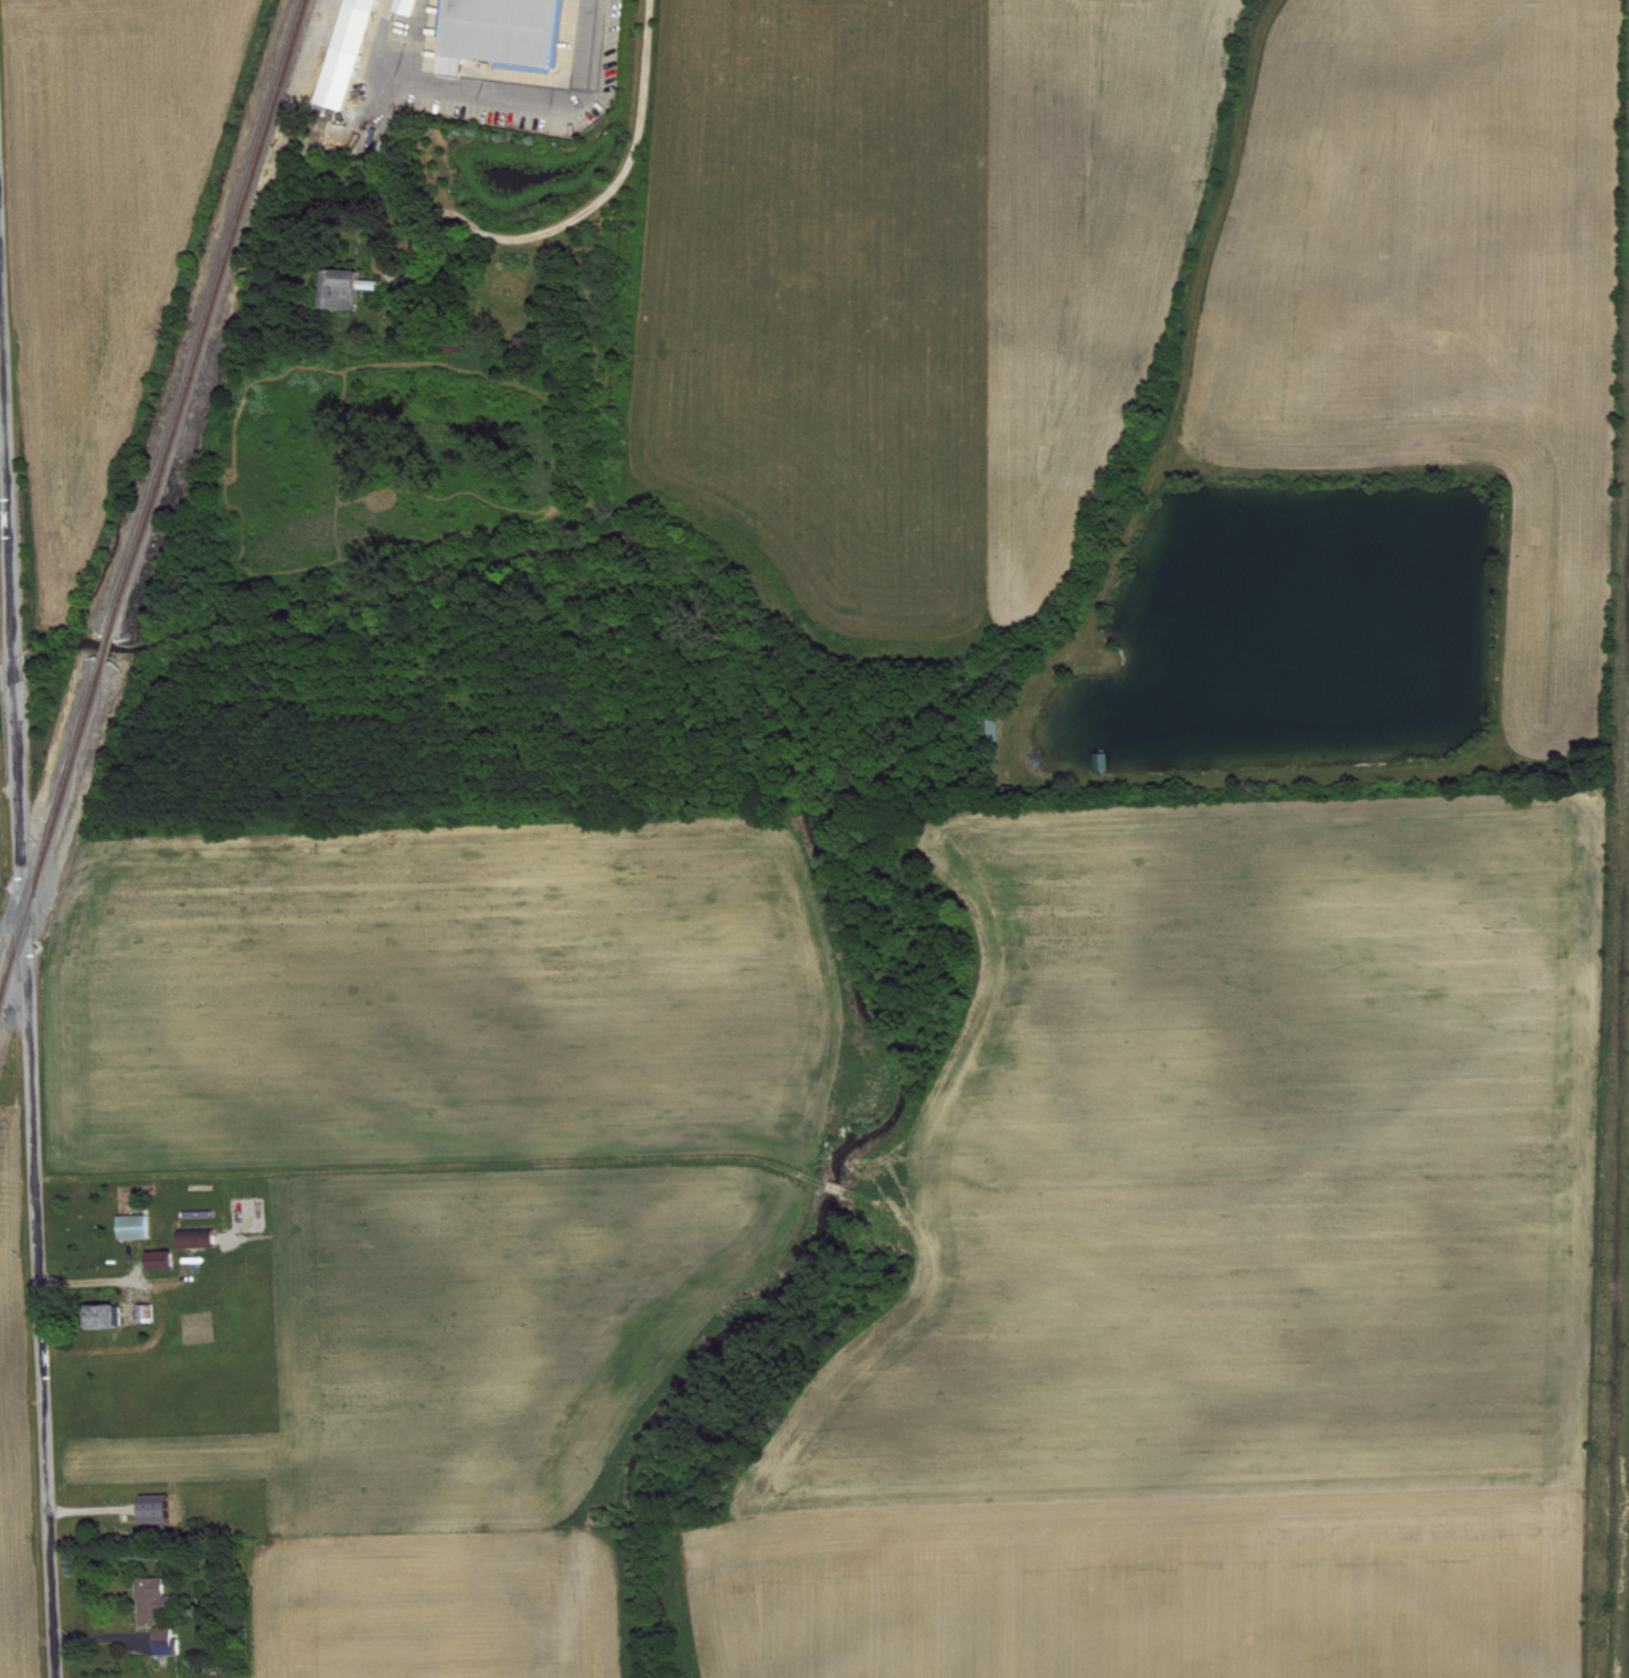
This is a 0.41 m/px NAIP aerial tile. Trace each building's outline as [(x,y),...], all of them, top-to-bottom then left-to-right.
[(420,22),(426,0),(404,0),(400,16),(420,22)] [(447,42),(450,44),(446,79),(470,82),(472,63),(509,67),(521,73),(567,78),(570,56),(581,57),(584,60),(590,63),(594,66),(605,68),(607,56),(599,52),(601,36),(590,35),(594,27),(594,24),(602,24),(605,0),(452,0),(447,42)] [(126,1245),(155,1245),(154,1221),(125,1222),(126,1245)] [(183,1238),(184,1255),(220,1254),(220,1236),(183,1238)] [(178,1257),(155,1258),(155,1276),(179,1275),(178,1257)] [(92,1335),(124,1334),(123,1310),(91,1311),(92,1335)] [(144,1329),(160,1328),(159,1310),(143,1310),(144,1329)] [(145,1630),(168,1629),(168,1619),(178,1619),(177,1601),(172,1601),(171,1583),(144,1584),(145,1630)] [(186,1644),(179,1644),(179,1633),(161,1634),(161,1661),(186,1661),(186,1644)]
